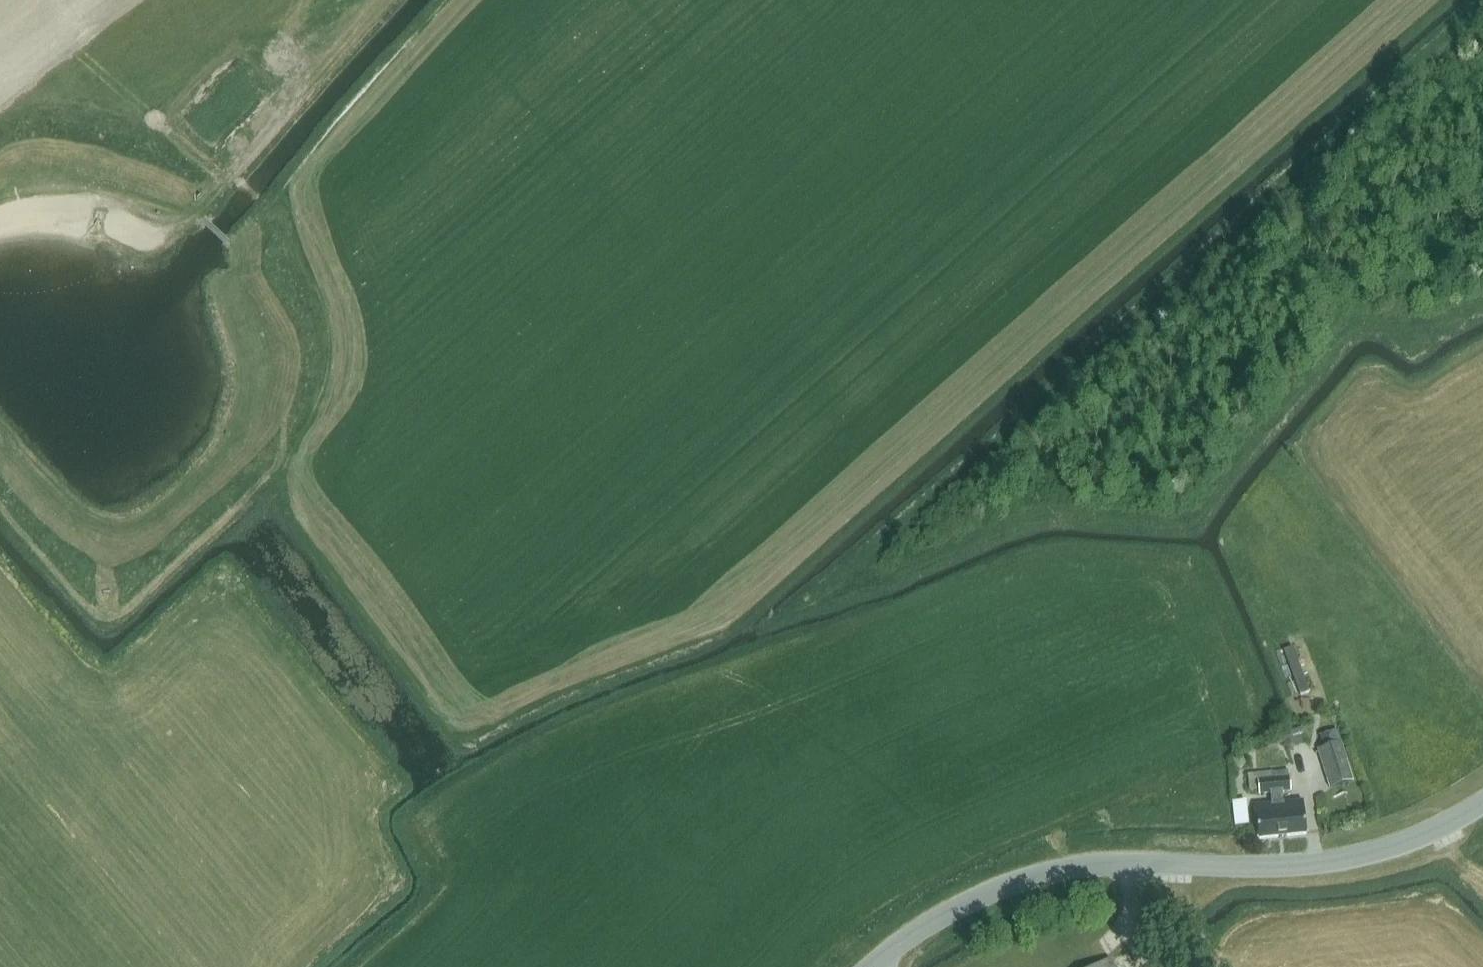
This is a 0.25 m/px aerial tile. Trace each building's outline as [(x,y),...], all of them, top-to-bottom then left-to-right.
[(1295,646),(1286,649),(1301,694),(1310,691),(1295,646)] [(1352,781),(1340,741),(1315,749),(1327,789),(1352,781)] [(1289,777),(1286,778),(1285,771),(1248,775),(1249,791),(1259,791),(1259,794),(1269,793),(1270,804),(1255,805),(1259,839),(1306,834),(1303,800),(1282,803),(1281,792),(1291,791),(1289,777)] [(1232,801),(1235,826),(1249,825),(1246,800),(1232,801)] [(1108,959),(1093,966),(1113,966),(1108,959)]
